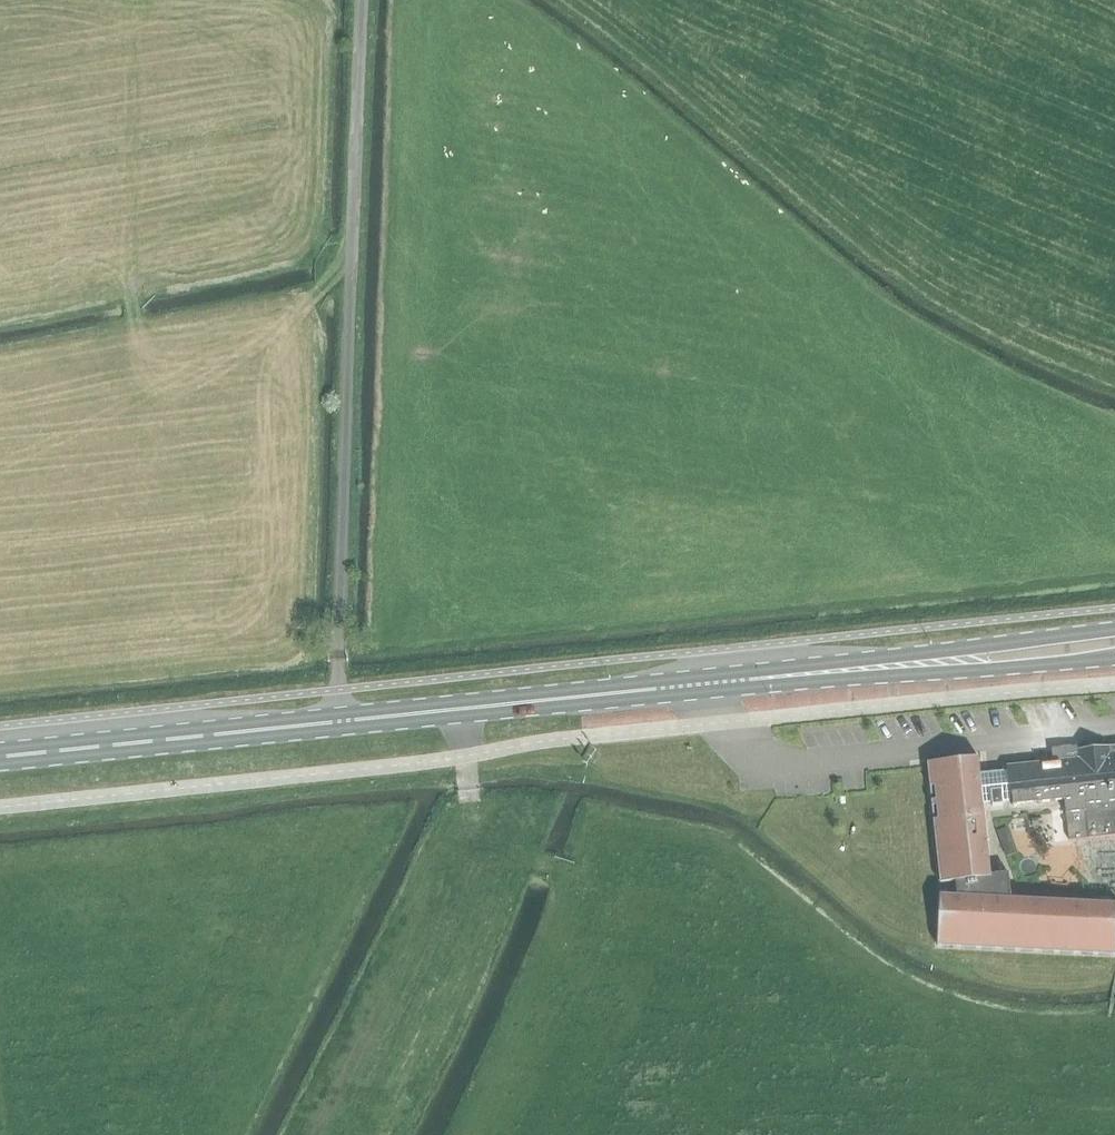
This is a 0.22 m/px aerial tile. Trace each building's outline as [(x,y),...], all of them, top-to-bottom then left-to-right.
[(926,757),(939,880),(955,878),(956,894),(943,894),(940,946),(1114,954),(1114,902),(1011,897),(1008,869),(990,871),(983,803),(991,802),(991,806),(1002,805),(1002,801),(1009,800),(1010,805),(1036,803),(1036,804),(1083,800),(1084,806),(1065,808),(1068,840),(1087,838),(1114,835),(1114,746),(1096,748),(1096,744),(1088,745),(1088,749),(1077,751),(1077,759),(1007,767),(1007,771),(980,774),(977,752),(926,757)]
